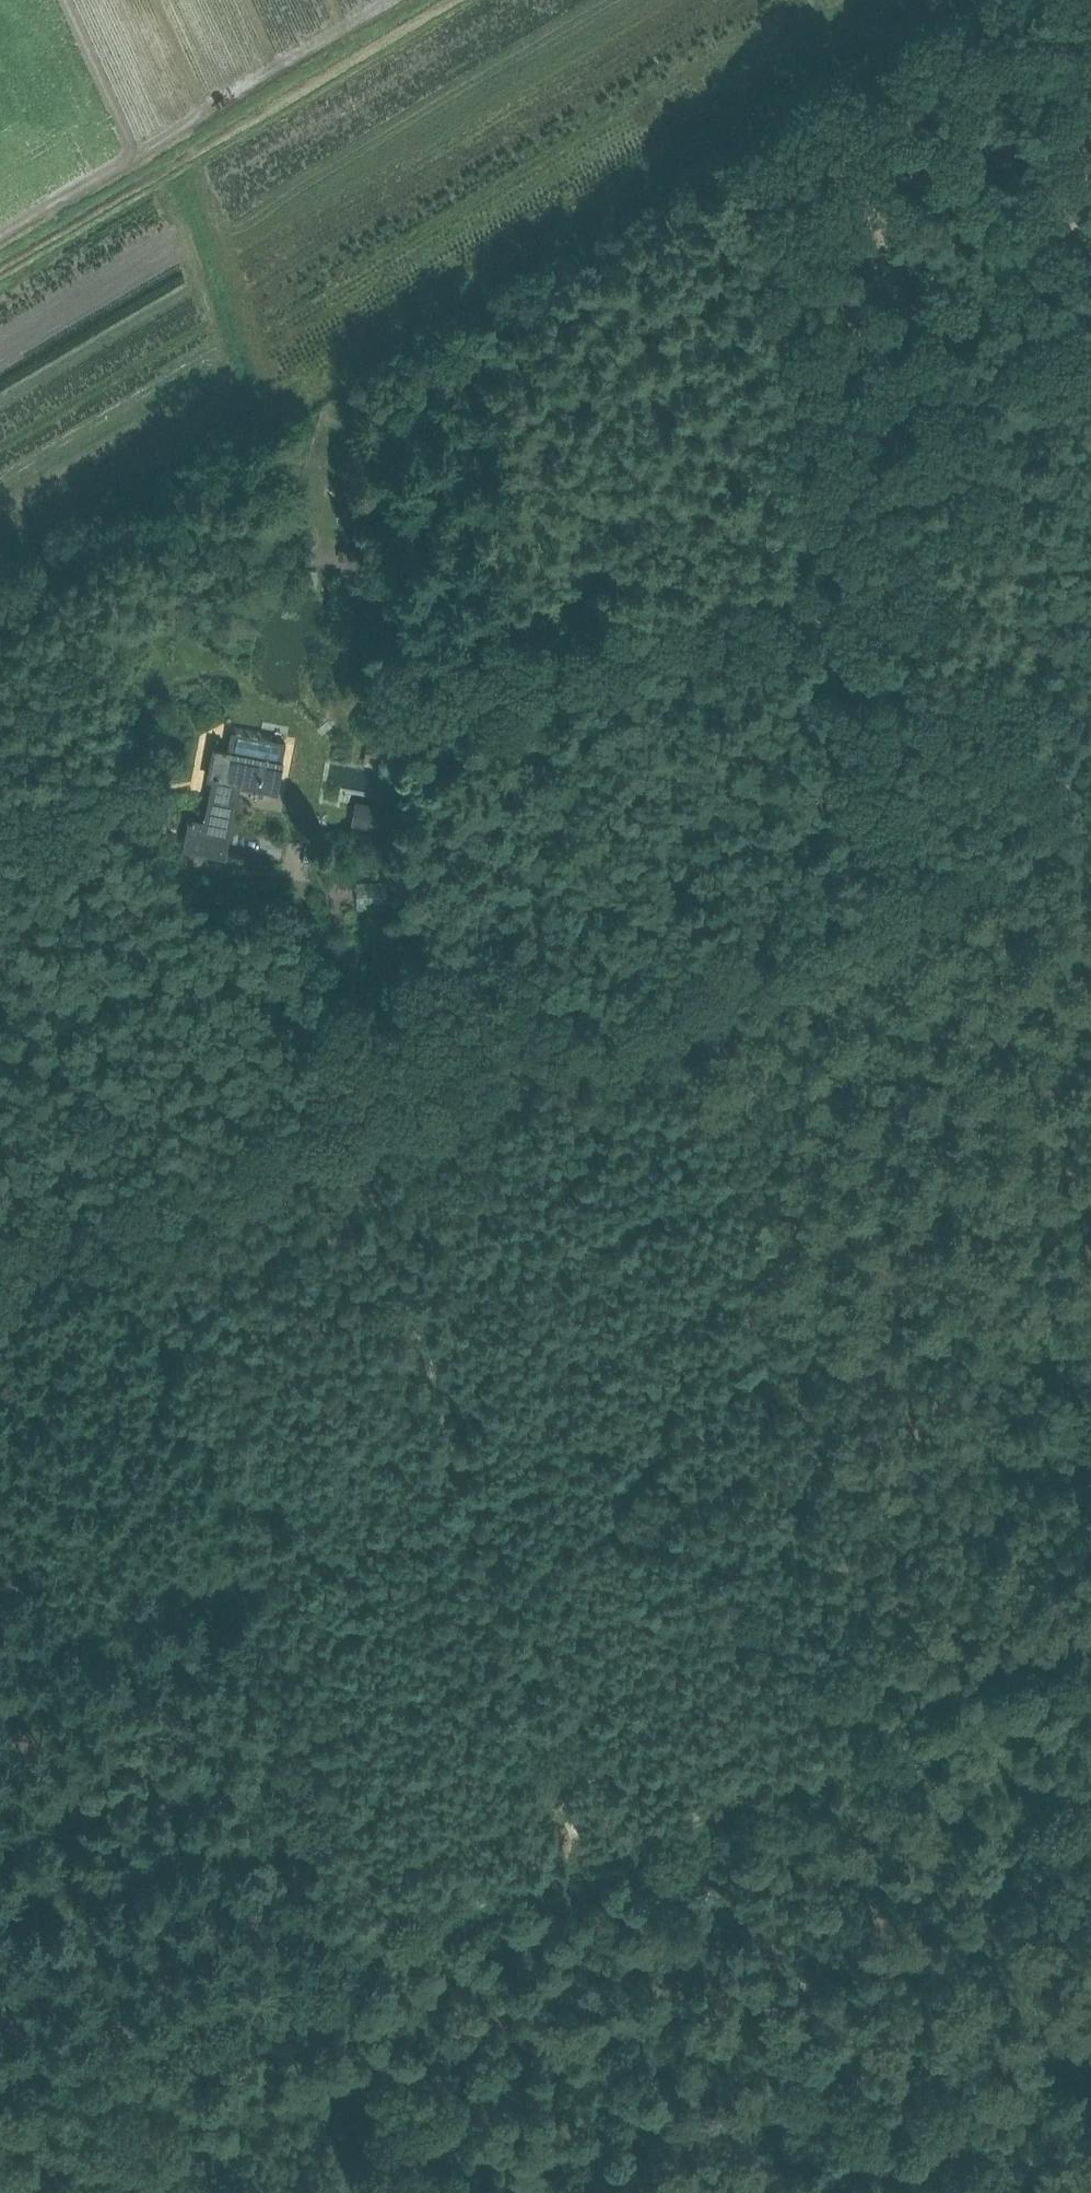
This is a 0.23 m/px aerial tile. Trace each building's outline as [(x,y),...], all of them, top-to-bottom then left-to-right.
[(191,848),(231,854),(240,794),(236,794),(238,782),(280,788),(284,759),(230,751),(231,749),(218,747),(218,749),(216,749),(212,778),(218,779),(216,791),(215,791),(210,822),(195,820),(191,848)] [(395,808),(357,801),(352,829),(390,836),(395,808)] [(355,882),(354,913),(372,914),(373,882),(355,882)]
